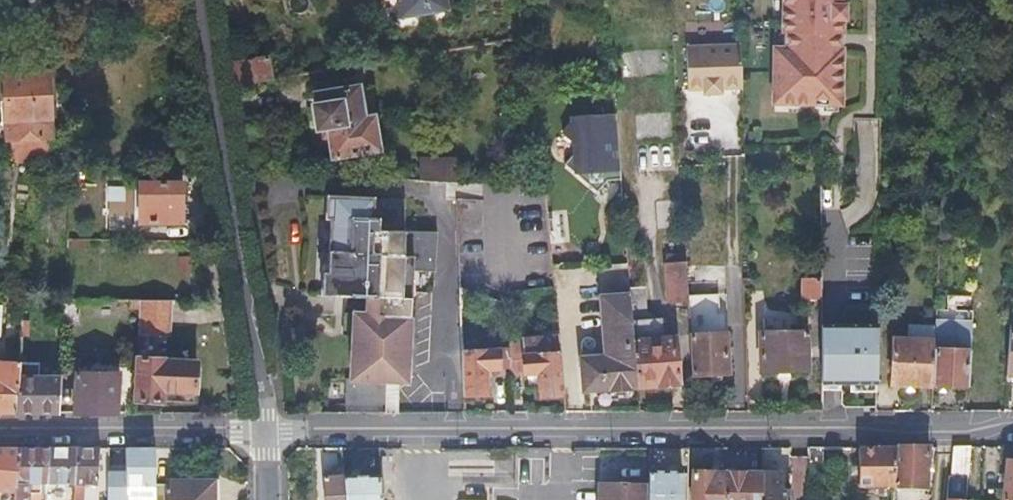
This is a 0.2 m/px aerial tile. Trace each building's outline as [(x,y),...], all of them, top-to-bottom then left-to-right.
[(33,11),(60,1),(60,0),(29,0),(33,11)] [(400,18),(448,10),(447,0),(397,0),(400,18)] [(783,35),(788,35),(787,50),(775,49),(773,105),(815,106),(818,106),(842,107),(844,50),(840,50),(840,35),(844,35),(844,21),(846,21),(846,6),(844,6),(844,0),(784,0),(783,35)] [(741,45),(685,47),(687,90),(703,89),(703,94),(721,93),(721,89),(742,88),(741,45)] [(289,77),(286,61),(285,55),(231,63),(235,87),(289,77)] [(0,76),(0,114),(2,141),(5,141),(6,162),(46,164),(44,139),(47,138),(41,73),(0,76)] [(327,124),(363,119),(359,88),(359,86),(315,92),(317,104),(314,105),(317,125),(327,124)] [(363,119),(373,118),(368,87),(359,88),(363,119)] [(619,178),(613,112),(569,116),(571,120),(562,131),(572,140),(572,152),(564,162),(596,191),(606,179),(619,178)] [(377,150),(373,118),(363,119),(327,124),(331,157),(377,150)] [(420,159),(420,181),(455,183),(455,160),(420,159)] [(136,185),(136,224),(179,225),(179,186),(136,185)] [(329,220),(327,274),(324,274),(323,296),(356,297),(353,379),(346,379),(344,413),(399,413),(400,377),(409,377),(412,270),(434,270),(434,231),(402,230),(402,199),(326,195),(325,220),(329,220)] [(626,262),(628,287),(642,285),(637,230),(623,232),(626,262)] [(687,300),(689,300),(688,294),(686,259),(666,260),(668,301),(687,300)] [(601,295),(628,293),(628,287),(626,262),(598,265),(601,295)] [(799,300),(820,299),(819,278),(798,278),(799,300)] [(642,285),(628,287),(628,293),(631,321),(647,320),(645,285),(642,285)] [(633,385),(637,385),(633,339),(631,321),(628,293),(601,295),(605,356),(580,358),(583,389),(605,386),(605,390),(634,388),(633,385)] [(690,334),(691,376),(728,373),(726,333),(719,333),(718,293),(688,294),(689,300),(687,300),(690,334)] [(725,293),(718,293),(719,333),(726,333),(727,333),(725,293)] [(165,302),(134,301),(133,332),(159,333),(165,302)] [(934,335),(934,340),(932,386),(967,387),(971,322),(935,320),(934,335)] [(832,326),(820,326),(821,383),(832,384),(841,384),(851,384),(851,390),(878,391),(880,327),(840,326),(832,326)] [(760,330),(761,371),(808,371),(807,329),(760,330)] [(540,396),(564,394),(559,333),(509,337),(510,353),(510,372),(538,370),(540,396)] [(633,339),(637,385),(658,383),(658,385),(680,382),(675,336),(633,339)] [(891,383),(932,386),(934,340),(894,338),(891,383)] [(462,350),(463,394),(486,393),(485,367),(498,366),(498,349),(462,350)] [(159,390),(191,390),(191,360),(160,360),(160,357),(132,355),(130,398),(159,399),(159,390)] [(11,412),(14,377),(16,362),(0,361),(0,412),(11,412)] [(73,372),(71,412),(103,412),(114,412),(116,373),(73,372)] [(14,377),(11,412),(38,412),(57,412),(59,376),(14,377)] [(190,401),(191,390),(159,390),(159,399),(190,401)] [(822,445),(808,445),(808,473),(822,473),(822,445)] [(930,445),(896,446),(896,484),(928,484),(930,445)] [(965,445),(954,445),(951,476),(968,476),(970,445),(965,445)] [(18,447),(0,446),(0,490),(15,490),(18,447)] [(48,446),(30,446),(18,447),(15,490),(14,499),(28,499),(28,491),(39,492),(40,480),(46,481),(48,446)] [(71,482),(73,446),(55,446),(48,446),(46,481),(71,482)] [(73,446),(71,482),(71,499),(82,499),(82,483),(97,483),(97,447),(81,446),(73,446)] [(859,483),(896,484),(896,446),(859,446),(859,483)] [(152,484),(152,447),(142,447),(125,447),(125,470),(105,470),(104,499),(153,499),(152,484)] [(109,469),(122,469),(122,448),(108,449),(109,469)] [(1009,458),(1004,498),(1012,499),(1012,459),(1009,458)] [(752,471),(760,471),(760,462),(752,462),(752,471)] [(649,499),(681,499),(682,470),(649,469),(649,484),(649,499)] [(724,471),(693,470),(693,499),(724,499),(724,471)] [(760,471),(752,471),(724,471),(724,499),(760,499),(760,471)] [(760,471),(760,499),(787,499),(788,489),(780,489),(780,471),(760,471)] [(346,499),(382,499),(380,474),(344,475),(346,499)] [(152,484),(153,499),(212,499),(211,478),(163,479),(163,483),(152,484)] [(341,478),(322,479),(324,499),(343,499),(341,478)] [(649,484),(600,483),(600,499),(649,499),(649,484)]
